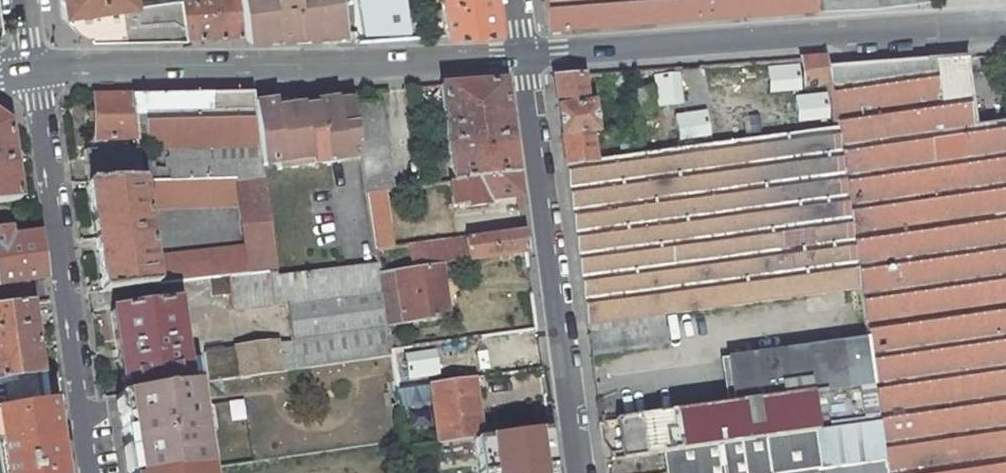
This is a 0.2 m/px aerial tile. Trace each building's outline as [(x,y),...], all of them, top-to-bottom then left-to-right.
[(62,18),(63,18),(85,34),(85,36),(180,34),(175,0),(59,0),(62,18)] [(242,34),(238,0),(175,0),(180,34),(242,34)] [(242,34),(252,33),(257,33),(274,30),(275,33),(301,29),(301,32),(341,27),(338,8),(337,0),(238,0),(242,34)] [(394,0),(355,0),(358,21),(396,16),(394,0)] [(444,36),(497,32),(493,0),(439,0),(444,36)] [(546,28),(818,8),(817,0),(542,0),(546,28)] [(827,66),(829,82),(836,127),(860,289),(867,338),(885,461),(886,472),(1005,472),(1005,129),(1005,122),(975,127),(965,56),(827,66)] [(827,66),(826,57),(801,59),(805,86),(829,82),(827,66)] [(635,82),(634,71),(617,72),(617,83),(635,82)] [(552,77),(586,325),(590,355),(645,347),(641,318),(860,289),(836,127),(717,143),(691,147),(594,160),(590,132),(595,132),(591,103),(586,103),(583,75),(552,77)] [(516,174),(503,81),(440,85),(453,183),(516,174)] [(379,90),(350,92),(351,101),(360,157),(366,195),(387,192),(394,191),(379,90)] [(650,90),(636,91),(638,114),(650,113),(650,107),(652,107),(650,90)] [(252,93),(130,95),(134,121),(144,121),(148,150),(154,150),(155,161),(168,161),(168,171),(168,180),(264,178),(262,166),(253,103),(252,93)] [(829,104),(827,94),(803,96),(807,123),(831,119),(829,104)] [(134,121),(130,95),(94,96),(95,139),(137,137),(134,121)] [(296,102),(253,103),(262,166),(277,164),(278,170),(360,157),(351,101),(321,102),(322,108),(315,109),(317,124),(306,125),(304,111),(297,112),(296,102)] [(322,108),(321,102),(296,102),(297,112),(304,111),(306,125),(317,124),(315,109),(322,108)] [(19,200),(8,124),(0,118),(0,203),(19,200)] [(84,150),(87,181),(139,180),(143,180),(142,171),(139,149),(84,150)] [(157,171),(142,171),(143,180),(157,180),(157,171)] [(168,171),(157,171),(157,180),(168,180),(168,171)] [(486,202),(519,197),(516,174),(453,183),(450,184),(453,205),(465,204),(466,208),(487,205),(486,202)] [(156,261),(159,285),(210,279),(277,271),(264,178),(168,180),(157,180),(143,180),(139,180),(143,207),(238,205),(244,247),(164,256),(164,260),(156,261)] [(103,292),(154,286),(143,207),(139,180),(87,181),(103,292)] [(45,278),(39,233),(11,237),(9,228),(0,229),(0,306),(30,303),(27,281),(45,278)] [(511,254),(526,252),(523,230),(465,238),(469,260),(511,254)] [(440,264),(469,260),(465,238),(457,239),(406,246),(409,268),(440,264)] [(527,259),(526,252),(511,254),(512,259),(514,261),(527,259)] [(204,352),(209,382),(391,356),(390,349),(386,327),(378,273),(376,263),(277,275),(277,271),(210,279),(211,296),(229,294),(231,310),(287,303),(292,342),(277,344),(277,341),(204,352)] [(386,327),(448,318),(440,264),(409,268),(378,273),(386,327)] [(110,310),(122,394),(189,385),(176,301),(110,310)] [(49,404),(48,403),(44,371),(40,372),(30,303),(0,306),(0,411),(49,404)] [(885,461),(867,338),(721,359),(727,404),(618,419),(624,458),(663,453),(666,472),(798,472),(885,461)] [(481,438),(473,378),(430,384),(436,422),(439,443),(481,438)] [(122,394),(134,472),(172,472),(204,469),(191,385),(189,385),(122,394)] [(0,411),(0,472),(50,472),(46,446),(55,444),(49,404),(0,411)] [(550,428),(494,436),(499,472),(555,472),(550,428)] [(46,446),(50,472),(59,472),(55,444),(46,446)] [(798,472),(886,472),(885,461),(798,472)]
